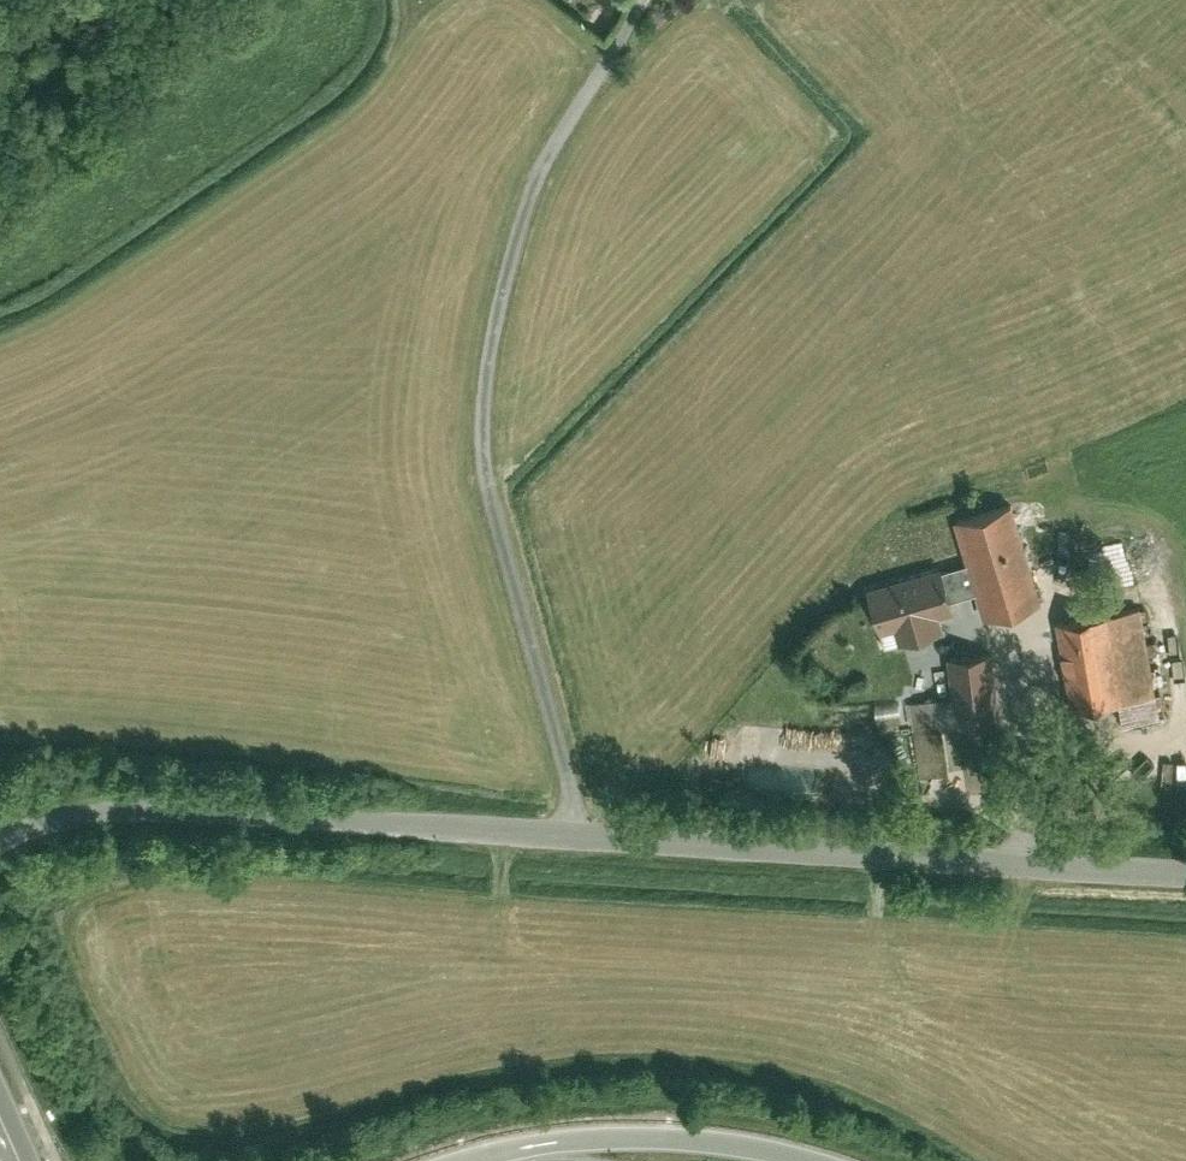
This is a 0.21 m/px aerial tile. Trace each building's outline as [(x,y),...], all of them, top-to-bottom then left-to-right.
[(1015,501),(961,516),(973,559),(981,588),(988,611),(1042,596),(1015,501)] [(973,559),(949,565),(958,594),(981,588),(973,559)] [(947,563),(872,584),(884,628),(900,623),(904,637),(947,625),(943,611),(959,606),(947,563)] [(1139,608),(1064,620),(1080,723),(1155,711),(1139,608)] [(997,650),(951,655),(956,697),(959,721),(1005,716),(997,650)] [(956,697),(910,702),(913,726),(959,721),(956,697)]
